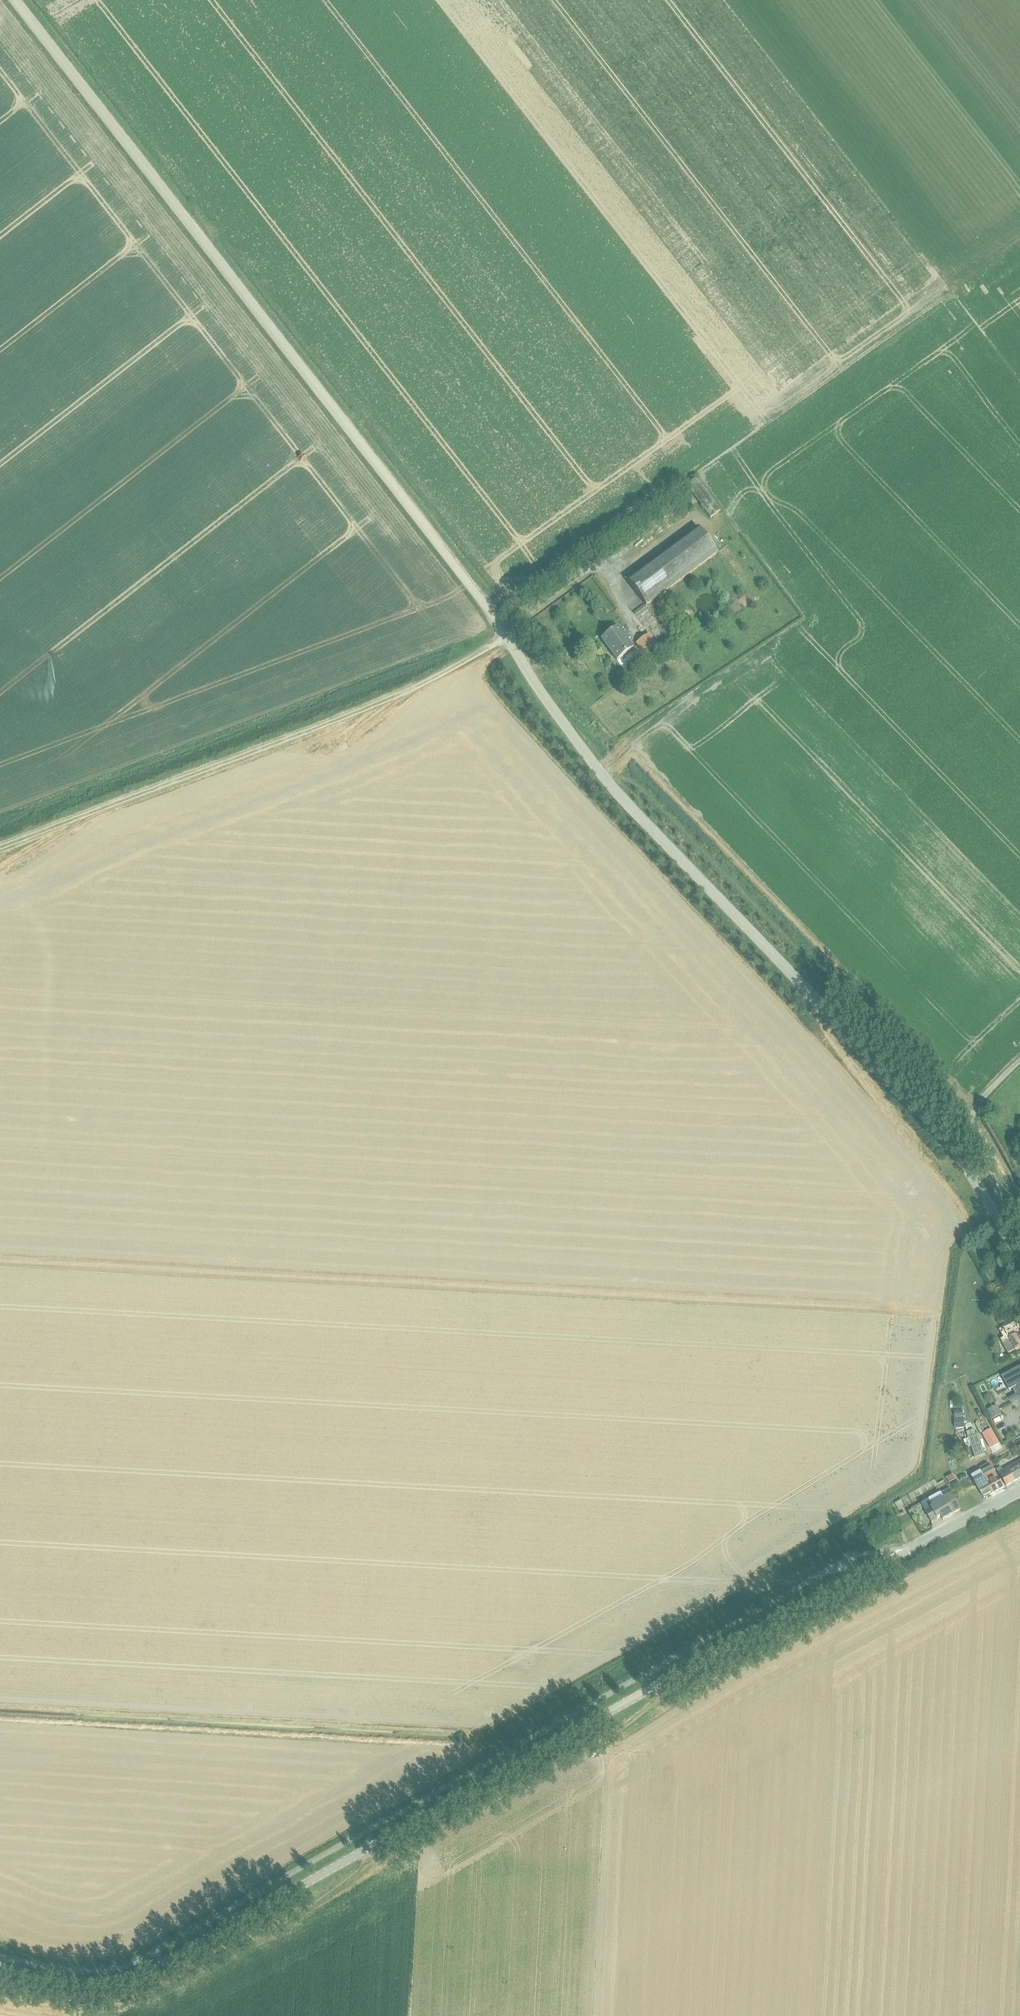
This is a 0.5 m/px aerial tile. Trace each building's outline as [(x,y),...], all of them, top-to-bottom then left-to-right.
[(687,486),(710,517),(719,510),(696,479),(687,486)] [(626,579),(646,605),(716,552),(697,527),(626,579)] [(601,639),(616,660),(633,647),(617,626),(601,639)] [(635,643),(643,654),(657,645),(648,633),(635,643)] [(996,1290),(1002,1302),(1006,1299),(1000,1288),(996,1290)] [(1001,1340),(1008,1354),(1015,1350),(1019,1348),(1019,1339),(1018,1336),(1016,1333),(1019,1331),(1015,1322),(1004,1329),(1005,1332),(1002,1333),(1004,1338),(1001,1340)] [(1002,1376),(1009,1391),(1018,1386),(1019,1389),(1019,1390),(1019,1393),(1019,1367),(1002,1376)] [(993,1407),(987,1410),(992,1419),(998,1416),(993,1407)] [(991,1430),(983,1434),(990,1448),(999,1443),(991,1430)] [(985,1455),(981,1442),(980,1442),(978,1435),(967,1438),(974,1459),(985,1455)] [(1001,1476),(1019,1465),(1019,1460),(1003,1470),(1001,1467),(997,1470),(1001,1476)] [(1001,1476),(1007,1486),(1019,1479),(1019,1465),(1001,1476)] [(993,1468),(982,1474),(985,1479),(993,1494),(1005,1487),(999,1478),(995,1471),(993,1468)] [(972,1477),(979,1488),(984,1497),(984,1498),(993,1494),(985,1479),(982,1474),(981,1472),(972,1477)] [(949,1489),(930,1500),(922,1505),(926,1512),(932,1522),(941,1517),(943,1520),(954,1514),(953,1514),(961,1509),(949,1489)]
